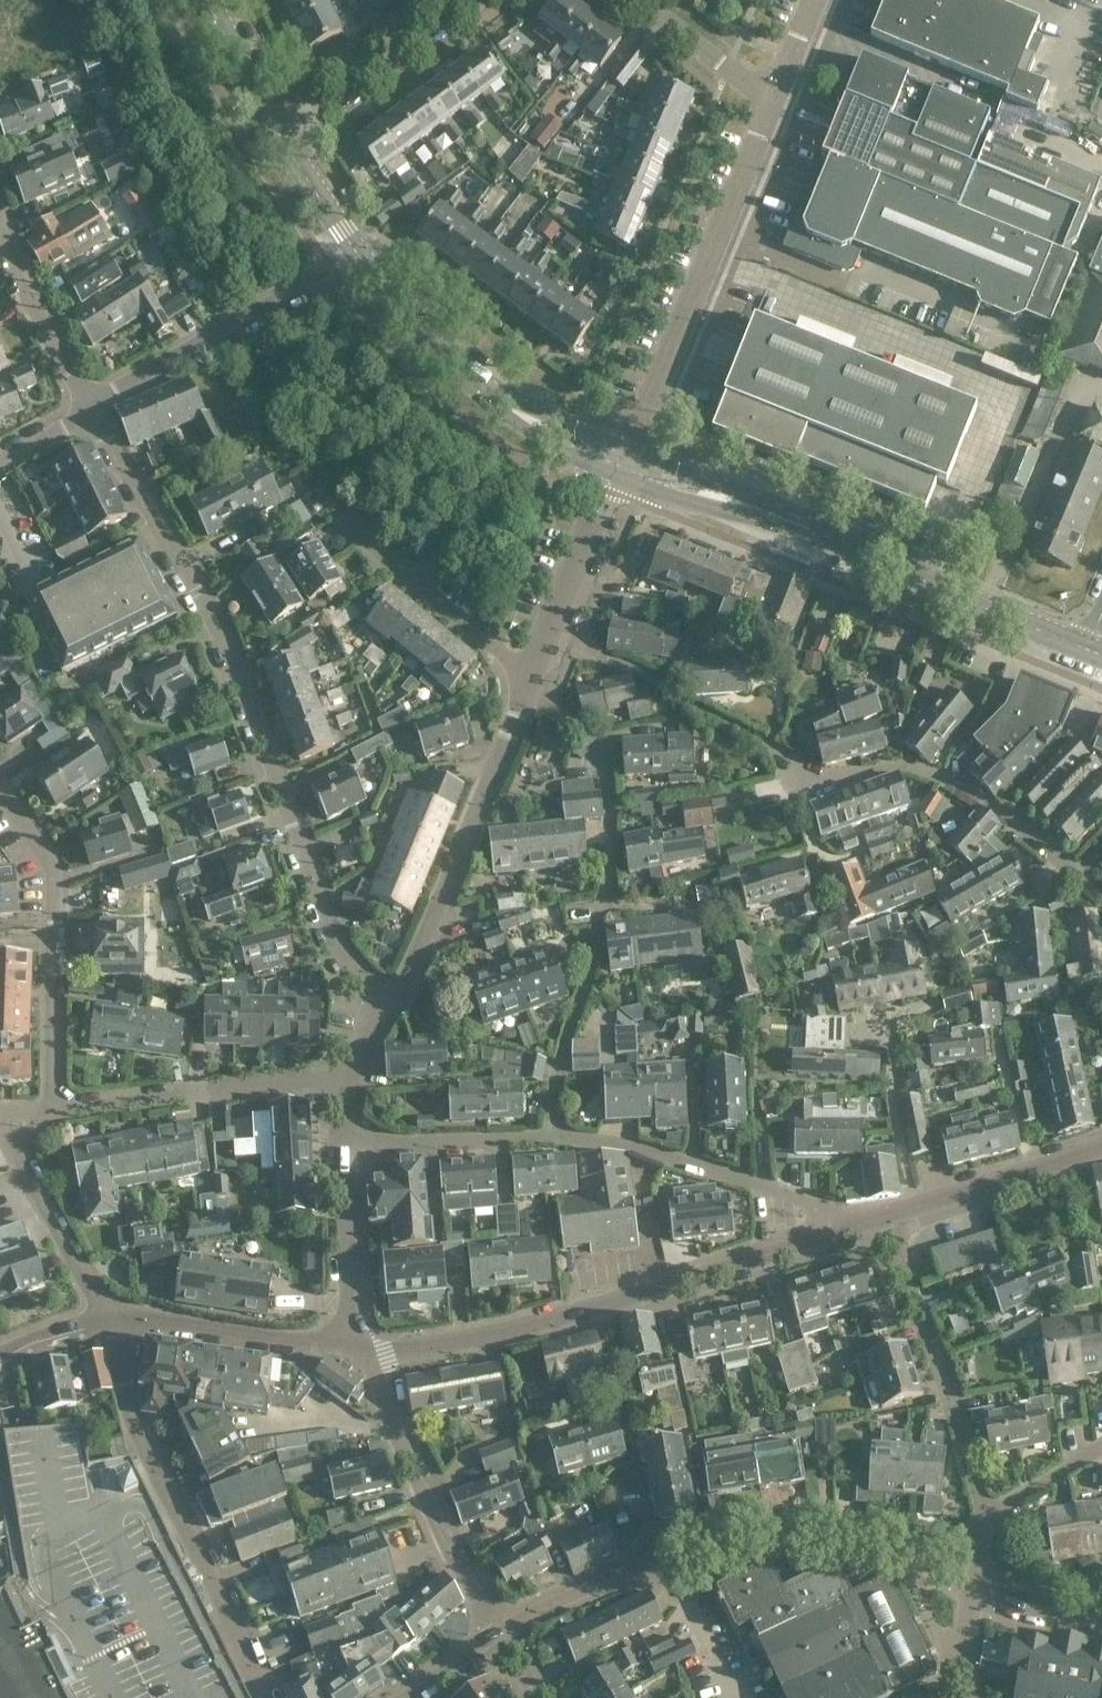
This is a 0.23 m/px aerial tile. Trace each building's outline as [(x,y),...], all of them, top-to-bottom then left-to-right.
[(285,1),(297,25),(329,9),(325,0),(287,0),(285,1)] [(377,6),(375,7),(381,16),(393,7),(387,0),(384,0),(377,6)] [(540,20),(560,36),(581,9),(569,0),(556,0),(540,20)] [(871,36),(1010,93),(1040,22),(985,0),(885,0),(871,36)] [(337,5),(329,9),(297,25),(310,49),(342,33),(334,19),(342,15),(337,5)] [(560,36),(554,43),(563,50),(568,43),(580,52),(601,25),(581,9),(560,36)] [(600,68),(621,41),(601,25),(580,52),(600,68)] [(513,42),(506,33),(495,42),(501,51),(513,42)] [(554,61),(563,50),(554,43),(546,54),(554,61)] [(622,86),(643,58),(632,50),(611,77),(622,86)] [(502,79),(482,52),(461,67),(481,94),(502,79)] [(84,59),(92,79),(104,74),(96,54),(84,59)] [(889,182),(959,210),(976,168),(970,166),(991,114),(907,80),(909,76),(862,57),(849,88),(847,87),(843,88),(837,102),(839,106),(841,107),(822,154),(889,182)] [(574,77),(583,65),(574,59),(566,70),(574,77)] [(461,67),(441,82),(461,109),(481,94),(461,67)] [(47,102),(62,97),(57,82),(42,87),(41,85),(25,90),(28,99),(0,111),(0,121),(6,139),(53,120),(47,102)] [(461,109),(441,82),(420,97),(440,124),(461,109)] [(692,97),(659,84),(649,109),(682,123),(692,97)] [(504,107),(495,95),(487,102),(495,113),(504,107)] [(420,97),(400,112),(420,140),(440,124),(420,97)] [(624,110),(637,116),(641,105),(628,100),(624,110)] [(672,148),(682,123),(649,109),(639,134),(672,148)] [(483,122),(475,110),(466,117),(475,128),(483,122)] [(420,140),(400,112),(379,127),(399,155),(420,140)] [(530,136),(544,147),(562,123),(548,112),(530,136)] [(583,114),(580,121),(599,129),(602,121),(583,114)] [(463,137),(454,125),(446,132),(454,143),(463,137)] [(613,136),(626,141),(630,131),(617,126),(613,136)] [(359,142),(379,170),(387,164),(394,173),(407,164),(399,155),(379,127),(359,142)] [(639,134),(630,131),(626,141),(634,145),(628,160),(661,173),(672,148),(639,134)] [(1101,183),(989,137),(976,168),(1088,214),(1101,183)] [(25,154),(28,163),(11,170),(26,204),(80,180),(61,138),(25,154)] [(442,152),(434,140),(425,147),(434,158),(442,152)] [(530,149),(524,157),(534,165),(540,156),(530,149)] [(603,161),(616,167),(620,157),(607,151),(603,161)] [(109,182),(141,167),(134,152),(102,166),(109,182)] [(1063,253),(1022,236),(959,210),(889,182),(822,154),(788,238),(793,250),(843,270),(855,265),(861,249),(975,296),(980,308),(1014,321),(1026,316),(1050,326),(1078,259),(1063,253)] [(624,170),(618,184),(651,198),(661,173),(628,160),(624,170)] [(1088,214),(976,168),(959,210),(1022,236),(1063,253),(1064,251),(1077,241),(1088,214)] [(593,186),(606,191),(610,181),(597,176),(593,186)] [(406,207),(425,194),(416,182),(398,196),(406,207)] [(618,184),(607,211),(641,224),(651,198),(618,184)] [(137,188),(122,197),(144,232),(159,223),(137,188)] [(454,188),(445,200),(454,206),(463,195),(454,188)] [(561,194),(556,202),(582,212),(595,217),(599,207),(586,202),(586,203),(561,194)] [(31,229),(33,231),(37,239),(29,244),(46,273),(111,238),(92,204),(69,217),(70,218),(58,225),(52,216),(31,229)] [(476,205),(468,216),(476,222),(485,211),(476,205)] [(586,235),(593,221),(563,206),(556,220),(586,235)] [(607,211),(599,207),(595,217),(603,221),(597,236),(630,250),(641,224),(607,211)] [(440,208),(419,236),(441,253),(462,224),(440,208)] [(498,221),(490,232),(498,239),(507,227),(498,221)] [(484,240),(462,224),(441,253),(463,269),(484,240)] [(493,247),(498,239),(490,232),(484,240),(463,269),(485,285),(506,256),(493,247)] [(520,237),(512,249),(520,255),(529,244),(520,237)] [(1089,271),(1090,272),(1090,273),(1101,278),(1101,239),(1089,271)] [(485,285),(507,301),(528,273),(515,263),(520,255),(512,249),(506,256),(485,285)] [(542,253),(534,265),(542,271),(551,260),(542,253)] [(624,265),(602,256),(597,269),(619,278),(624,265)] [(70,284),(82,304),(121,279),(108,259),(70,284)] [(126,268),(133,278),(145,271),(138,260),(126,268)] [(537,279),(542,271),(534,265),(528,273),(507,301),(529,318),(550,289),(537,279)] [(1090,273),(1075,310),(1101,321),(1101,278),(1090,273)] [(73,315),(93,346),(142,314),(156,336),(171,327),(168,322),(191,307),(184,296),(161,311),(140,275),(105,297),(104,295),(73,315)] [(192,299),(194,299),(206,294),(200,279),(186,284),(192,299)] [(572,305),(550,289),(529,318),(550,334),(572,305)] [(550,334),(573,350),(594,321),(572,305),(550,334)] [(1076,364),(1085,368),(1086,366),(1101,372),(1101,321),(1075,310),(1056,356),(1076,364)] [(724,395),(726,396),(808,429),(797,458),(925,509),(937,481),(947,485),(977,408),(755,319),(724,395)] [(8,365),(0,349),(0,370),(8,365)] [(0,380),(0,419),(25,409),(18,393),(37,385),(29,367),(0,380)] [(205,414),(187,380),(154,394),(169,430),(194,419),(209,447),(223,439),(209,412),(205,414)] [(116,410),(131,446),(169,430),(154,394),(116,410)] [(712,431),(794,464),(797,458),(808,429),(726,396),(712,431)] [(1050,496),(1091,514),(1101,488),(1101,455),(1070,442),(1058,469),(1061,470),(1050,496)] [(70,501),(110,482),(93,448),(54,468),(70,501)] [(1037,456),(1018,448),(1006,480),(1025,488),(1037,456)] [(147,472),(158,468),(153,456),(142,460),(147,472)] [(273,487),(260,462),(218,484),(219,487),(192,501),(209,535),(244,517),(246,520),(293,496),(285,481),(273,487)] [(70,501),(88,537),(128,517),(114,490),(110,482),(70,501)] [(38,484),(25,491),(38,517),(51,511),(38,484)] [(1010,515),(1016,501),(1018,502),(1022,492),(1003,484),(993,508),(1010,515)] [(1081,539),(1091,514),(1050,496),(1039,522),(1036,521),(1024,550),(1071,570),(1083,541),(1081,539)] [(301,502),(286,512),(298,530),(309,523),(313,520),(301,502)] [(315,532),(309,523),(298,530),(264,553),(256,540),(240,551),(253,571),(262,566),(262,567),(277,557),(285,551),(315,532)] [(82,539),(75,542),(72,536),(52,546),(58,558),(67,562),(89,551),(82,539)] [(302,557),(287,566),(298,584),(330,564),(319,546),(318,546),(313,538),(297,548),(302,557)] [(666,538),(650,579),(680,591),(673,609),(731,627),(753,573),(666,538)] [(177,618),(153,567),(139,540),(48,585),(48,595),(40,598),(32,592),(25,596),(63,674),(177,618)] [(285,551),(277,557),(282,565),(291,560),(285,551)] [(275,561),(243,582),(271,626),(302,605),(275,561)] [(340,581),(341,581),(330,564),(298,584),(309,601),(324,591),(330,600),(346,589),(340,581)] [(778,574),(775,582),(753,573),(731,627),(739,630),(784,648),(809,587),(778,574)] [(391,638),(413,611),(393,594),(378,612),(373,608),(363,620),(388,642),(391,638)] [(642,617),(644,603),(623,600),(621,614),(642,617)] [(328,617),(335,630),(360,616),(353,603),(328,617)] [(323,608),(311,615),(316,624),(328,617),(323,608)] [(410,654),(433,627),(413,611),(391,638),(410,654)] [(11,633),(0,613),(0,639),(11,633)] [(304,631),(316,624),(311,615),(299,622),(304,631)] [(608,649),(635,653),(676,658),(679,624),(674,623),(673,631),(612,622),(608,649)] [(410,654),(429,670),(430,670),(452,643),(433,627),(410,654)] [(295,654),(296,657),(265,668),(273,689),(306,676),(319,672),(309,646),(314,643),(307,631),(287,642),(294,655),(295,654)] [(8,672),(23,664),(9,639),(0,643),(0,676),(8,672)] [(687,664),(688,696),(747,692),(745,649),(740,649),(740,646),(733,646),(733,661),(709,662),(709,640),(687,641),(687,664)] [(473,662),(474,661),(452,643),(430,670),(429,670),(419,682),(430,691),(437,682),(449,692),(463,675),(469,680),(479,667),(473,662)] [(372,645),(362,656),(370,662),(379,651),(372,645)] [(378,668),(387,657),(379,651),(370,662),(378,668)] [(807,653),(804,669),(820,672),(822,655),(807,653)] [(141,675),(141,677),(138,679),(128,659),(97,674),(108,697),(122,690),(128,702),(149,692),(162,720),(182,710),(176,698),(196,689),(194,685),(195,681),(192,674),(188,672),(180,656),(141,675)] [(905,685),(909,664),(893,661),(889,682),(905,685)] [(319,672),(322,682),(336,677),(332,667),(319,672)] [(933,673),(920,668),(912,684),(926,690),(933,673)] [(607,715),(606,711),(627,706),(630,720),(653,715),(648,691),(634,694),(632,674),(576,687),(584,716),(601,712),(602,716),(607,715)] [(306,676),(273,689),(282,712),(315,700),(306,676)] [(410,677),(401,688),(409,695),(419,684),(410,677)] [(1007,711),(975,742),(1013,780),(1060,734),(1073,702),(1020,680),(1007,711)] [(20,690),(0,703),(0,736),(3,740),(6,741),(9,744),(41,722),(31,706),(42,698),(31,682),(20,690)] [(838,696),(840,700),(837,701),(847,726),(880,712),(870,687),(853,694),(851,690),(849,688),(846,688),(840,690),(838,693),(838,696)] [(71,689),(50,700),(56,711),(77,700),(71,689)] [(950,736),(972,709),(947,689),(925,716),(950,736)] [(341,690),(327,695),(331,705),(344,700),(341,690)] [(282,712),(290,736),(324,723),(315,700),(282,712)] [(384,733),(410,720),(403,707),(377,720),(384,733)] [(468,743),(456,710),(415,724),(422,744),(415,747),(418,756),(425,753),(426,757),(468,743)] [(824,766),(859,757),(852,728),(843,731),(834,710),(811,721),(817,737),(816,737),(824,766)] [(353,724),(350,714),(336,719),(340,729),(353,724)] [(903,743),(928,763),(950,736),(925,716),(903,743)] [(894,729),(904,728),(903,717),(893,717),(894,729)] [(1100,725),(1088,720),(1078,744),(1090,749),(1089,751),(1101,756),(1101,721),(1100,725)] [(877,722),(852,728),(859,757),(884,750),(883,748),(887,747),(885,738),(881,739),(877,722)] [(324,723),(290,736),(300,760),(333,748),(324,723)] [(60,726),(49,734),(37,741),(45,753),(68,737),(60,726)] [(393,746),(387,734),(375,740),(381,751),(393,746)] [(623,740),(625,776),(669,773),(670,783),(696,782),(695,771),(692,771),(690,735),(623,740)] [(219,738),(190,748),(188,743),(165,752),(172,771),(192,764),(196,776),(229,764),(219,738)] [(381,751),(375,740),(351,752),(357,764),(381,751)] [(1019,794),(1073,847),(1101,817),(1101,770),(1072,740),(1019,794)] [(87,741),(35,777),(56,806),(80,790),(84,796),(80,799),(86,809),(98,801),(91,791),(93,790),(88,784),(108,770),(87,741)] [(581,757),(587,750),(578,741),(571,748),(581,757)] [(959,758),(972,771),(970,773),(996,798),(1013,780),(975,742),(959,758)] [(144,756),(132,762),(140,777),(161,767),(154,754),(146,759),(144,756)] [(367,800),(351,769),(311,788),(327,820),(367,800)] [(410,782),(409,772),(393,774),(395,784),(410,782)] [(397,821),(441,840),(464,786),(436,774),(428,778),(420,797),(409,793),(397,821)] [(908,807),(896,775),(874,783),(880,800),(868,804),(881,843),(891,840),(891,841),(909,835),(907,828),(893,833),(887,815),(908,807)] [(562,785),(564,798),(593,794),(591,781),(562,785)] [(880,800),(874,783),(833,797),(839,814),(854,809),(859,824),(867,821),(870,830),(864,832),(869,847),(881,843),(868,804),(880,800)] [(119,816),(100,822),(102,828),(81,835),(90,865),(130,852),(126,837),(136,834),(158,825),(141,786),(119,795),(128,816),(120,818),(119,816)] [(631,793),(633,807),(659,803),(657,790),(631,793)] [(212,792),(190,800),(203,838),(219,832),(249,822),(239,793),(215,802),(212,792)] [(932,792),(920,812),(930,818),(942,798),(932,792)] [(566,822),(536,826),(490,830),(495,874),(585,865),(582,821),(602,818),(599,793),(593,794),(564,798),(563,798),(566,822)] [(662,866),(704,856),(701,827),(713,826),(711,808),(726,806),(725,794),(709,796),(709,798),(682,802),(682,805),(678,805),(677,803),(662,805),(663,815),(679,813),(679,812),(683,811),(685,830),(658,835),(662,866)] [(811,804),(822,836),(839,831),(845,851),(859,846),(852,826),(859,824),(854,809),(839,814),(833,797),(811,804)] [(653,804),(640,806),(641,817),(655,815),(653,804)] [(970,863),(970,862),(977,868),(1007,851),(992,838),(1001,828),(978,807),(947,842),(970,863)] [(378,822),(374,813),(359,819),(363,828),(378,822)] [(441,840),(397,821),(393,833),(396,834),(383,864),(424,881),(441,840)] [(624,837),(630,873),(662,866),(658,835),(657,830),(624,837)] [(375,832),(360,839),(366,851),(381,844),(375,832)] [(335,884),(360,879),(352,837),(327,841),(335,884)] [(891,841),(891,840),(881,843),(869,847),(873,859),(879,857),(895,852),(891,841)] [(191,842),(166,850),(171,865),(196,857),(197,856),(192,842),(191,842)] [(754,859),(751,846),(728,853),(731,866),(754,859)] [(237,896),(271,884),(258,847),(224,859),(235,889),(203,901),(210,920),(242,909),(237,896)] [(944,849),(939,854),(948,862),(952,856),(944,849)] [(166,854),(118,869),(125,891),(173,876),(166,854)] [(968,914),(987,903),(1024,883),(1009,856),(972,877),(935,898),(949,924),(923,939),(932,957),(954,945),(978,933),(968,914)] [(873,859),(867,861),(870,870),(882,866),(879,857),(873,859)] [(197,859),(172,868),(180,898),(195,892),(190,879),(203,874),(197,859)] [(747,907),(791,894),(798,919),(816,914),(801,860),(759,872),(760,875),(740,881),(739,881),(746,907),(747,907)] [(424,881),(383,864),(374,885),(362,880),(355,896),(364,898),(370,896),(410,913),(424,881)] [(846,925),(934,892),(923,864),(864,887),(862,880),(864,879),(859,865),(827,877),(846,925)] [(19,913),(14,868),(0,870),(0,915),(19,913)] [(953,884),(947,874),(936,881),(942,891),(953,884)] [(525,893),(513,895),(516,910),(527,908),(525,893)] [(362,910),(364,898),(355,896),(344,894),(342,907),(362,910)] [(1064,907),(1060,897),(1046,904),(1051,913),(1064,907)] [(493,914),(495,920),(497,919),(501,932),(518,926),(533,921),(529,908),(527,908),(516,910),(493,914)] [(1075,966),(1066,968),(1068,980),(1101,975),(1101,928),(1100,911),(1068,915),(1075,966)] [(634,966),(681,960),(683,976),(710,972),(708,956),(704,956),(698,913),(605,925),(611,971),(634,968),(634,966)] [(886,918),(867,925),(869,938),(889,933),(889,934),(902,931),(899,914),(896,914),(886,918)] [(1053,970),(1046,914),(1015,918),(1016,928),(1011,929),(1012,943),(1018,943),(1024,975),(1053,970)] [(826,932),(841,927),(836,915),(822,921),(826,932)] [(101,928),(97,928),(97,965),(101,965),(101,976),(144,976),(143,921),(101,921),(101,928)] [(292,954),(285,929),(272,933),(270,924),(254,929),(256,937),(241,941),(248,965),(251,964),(254,974),(281,967),(278,957),(292,954)] [(869,938),(867,925),(847,929),(850,943),(869,938)] [(483,937),(487,950),(504,944),(500,932),(483,937)] [(978,933),(954,945),(960,958),(985,945),(978,933)] [(734,1002),(765,995),(752,942),(721,949),(734,1002)] [(384,944),(376,964),(390,969),(398,949),(384,944)] [(902,998),(925,993),(919,959),(920,959),(917,945),(892,950),(895,963),(902,998)] [(511,965),(471,979),(485,1026),(527,1012),(567,998),(551,952),(511,965)] [(30,987),(31,954),(0,953),(0,1000),(22,1000),(22,987),(30,987)] [(864,1006),(856,971),(848,973),(846,962),(830,965),(839,1011),(864,1006)] [(875,967),(882,1002),(902,998),(895,963),(875,967)] [(882,1002),(875,967),(856,971),(864,1006),(882,1002)] [(816,968),(802,971),(804,981),(818,979),(816,968)] [(1024,975),(1003,979),(1007,1004),(1058,996),(1054,970),(1053,970),(1024,975)] [(1000,992),(998,979),(972,984),(974,996),(1000,992)] [(235,984),(223,983),(223,999),(206,999),(205,1044),(234,1045),(235,984)] [(234,1045),(240,1045),(240,1047),(253,1047),(253,1045),(262,1045),(263,999),(246,999),(246,984),(235,984),(234,1045)] [(262,1045),(271,1045),(271,1047),(284,1047),(284,1045),(290,1045),(291,984),(279,984),(279,999),(263,999),(262,1045)] [(290,1045),(319,1045),(319,1000),(302,999),(303,984),(291,984),(290,1045)] [(88,985),(87,994),(101,996),(102,987),(88,985)] [(974,1003),(970,987),(942,994),(946,1011),(974,1003)] [(90,1045),(131,1051),(137,1009),(138,1009),(140,991),(118,988),(116,1006),(96,1003),(90,1045)] [(825,989),(808,993),(812,1008),(829,1004),(825,989)] [(177,998),(175,1011),(196,1014),(197,1000),(177,998)] [(77,1019),(77,1000),(64,999),(64,1018),(77,1019)] [(30,1041),(30,1040),(28,1040),(30,1001),(22,1000),(0,1000),(0,1041),(30,1041)] [(972,1007),(974,1026),(974,1029),(980,1028),(1001,1026),(998,1004),(972,1007)] [(640,1006),(620,1010),(620,1011),(635,1023),(643,1021),(640,1006)] [(131,1051),(179,1058),(184,1018),(166,1015),(167,1013),(138,1009),(137,1009),(131,1051)] [(809,1012),(811,1022),(824,1019),(822,1009),(809,1012)] [(688,1038),(687,1036),(683,1013),(658,1018),(661,1032),(672,1030),(674,1041),(688,1038)] [(689,1013),(688,1034),(702,1034),(703,1014),(689,1013)] [(1035,1027),(1043,1064),(1079,1057),(1071,1020),(1035,1027)] [(1001,1026),(1004,1038),(1019,1035),(1016,1023),(1001,1026)] [(984,1059),(981,1032),(980,1032),(980,1028),(974,1029),(974,1026),(952,1030),(953,1036),(929,1039),(933,1066),(984,1059)] [(627,1068),(604,1069),(606,1120),(639,1118),(637,1067),(635,1027),(615,1028),(617,1055),(627,1054),(627,1068)] [(792,1050),(791,1074),(879,1078),(880,1054),(835,1052),(835,1046),(840,1047),(840,1040),(818,1039),(819,1031),(805,1030),(805,1051),(792,1050)] [(445,1040),(386,1044),(388,1079),(447,1075),(445,1040)] [(0,1041),(0,1082),(30,1081),(30,1041),(0,1041)] [(492,1066),(506,1066),(505,1051),(481,1047),(482,1066),(492,1066)] [(506,1066),(492,1066),(493,1084),(521,1083),(524,1079),(529,1056),(505,1051),(506,1066)] [(599,1070),(598,1054),(572,1055),(573,1072),(599,1070)] [(529,1056),(524,1079),(541,1083),(546,1060),(529,1056)] [(1079,1057),(1043,1064),(1050,1098),(1086,1091),(1079,1057)] [(710,1127),(746,1125),(742,1063),(706,1065),(710,1127)] [(1015,1083),(1027,1081),(1024,1063),(1011,1065),(1015,1083)] [(688,1128),(684,1064),(637,1067),(639,1118),(655,1117),(656,1130),(688,1128)] [(927,1072),(908,1076),(911,1093),(930,1089),(927,1072)] [(972,1099),(989,1094),(985,1076),(967,1081),(969,1085),(972,1099)] [(521,1083),(493,1084),(485,1084),(487,1120),(522,1119),(521,1083)] [(450,1085),(451,1121),(487,1120),(485,1084),(450,1085)] [(969,1085),(952,1090),(955,1103),(972,1099),(969,1085)] [(1093,1126),(1086,1091),(1050,1098),(1058,1134),(1093,1126)] [(1035,1121),(1030,1093),(1017,1095),(1023,1123),(1035,1121)] [(822,1096),(823,1111),(840,1110),(839,1095),(822,1096)] [(900,1099),(911,1156),(930,1152),(919,1095),(900,1099)] [(811,1121),(811,1101),(797,1101),(796,1121),(795,1121),(795,1154),(861,1155),(861,1122),(811,1121)] [(263,1172),(312,1169),(308,1103),(269,1105),(270,1113),(210,1120),(214,1173),(263,1171),(263,1172)] [(953,1129),(941,1132),(950,1165),(986,1156),(978,1123),(976,1123),(974,1112),(950,1118),(953,1129)] [(1010,1115),(978,1123),(986,1156),(1018,1148),(1010,1115)] [(418,1130),(434,1129),(433,1117),(418,1118),(418,1130)] [(173,1179),(199,1173),(209,1172),(202,1125),(192,1126),(191,1122),(172,1126),(175,1145),(178,1144),(179,1151),(169,1153),(173,1179)] [(178,1144),(175,1145),(172,1126),(140,1132),(149,1183),(162,1182),(173,1179),(169,1153),(179,1151),(178,1144)] [(110,1179),(113,1189),(115,1188),(149,1183),(140,1132),(102,1140),(110,1179)] [(80,1185),(110,1179),(102,1140),(73,1145),(80,1185)] [(845,1191),(846,1203),(866,1200),(900,1195),(892,1146),(866,1150),(868,1162),(861,1163),(864,1188),(845,1191)] [(628,1153),(578,1155),(584,1196),(591,1195),(592,1196),(597,1196),(598,1205),(633,1201),(628,1153)] [(577,1192),(574,1154),(544,1157),(547,1194),(577,1192)] [(513,1159),(516,1196),(547,1194),(544,1157),(513,1159)] [(369,1224),(396,1222),(397,1226),(392,1228),(393,1248),(434,1245),(432,1223),(422,1223),(422,1219),(428,1219),(423,1158),(390,1161),(392,1178),(366,1180),(369,1224)] [(493,1158),(467,1160),(471,1210),(496,1208),(497,1208),(493,1158)] [(471,1210),(467,1160),(440,1162),(444,1212),(471,1210)] [(1092,1167),(1100,1213),(1101,1212),(1101,1165),(1092,1167)] [(315,1212),(312,1169),(263,1172),(264,1179),(273,1179),(276,1215),(315,1212)] [(68,1176),(59,1177),(61,1190),(70,1188),(68,1176)] [(215,1195),(215,1197),(228,1196),(227,1177),(214,1178),(215,1195)] [(115,1188),(113,1189),(110,1179),(80,1185),(83,1201),(87,1221),(120,1215),(115,1188)] [(694,1189),(696,1199),(668,1202),(673,1240),(734,1234),(730,1195),(716,1197),(714,1186),(694,1189)] [(215,1197),(215,1195),(199,1197),(202,1224),(218,1222),(215,1197)] [(591,1256),(639,1250),(633,1201),(598,1205),(597,1196),(592,1196),(591,1195),(584,1196),(584,1197),(556,1199),(563,1251),(582,1249),(581,1245),(590,1244),(591,1256)] [(644,1209),(655,1207),(653,1198),(643,1201),(644,1209)] [(497,1208),(496,1208),(499,1238),(519,1236),(517,1206),(497,1208)] [(138,1211),(125,1214),(127,1228),(131,1227),(140,1225),(138,1211)] [(532,1212),(518,1213),(519,1221),(533,1220),(532,1212)] [(13,1296),(13,1297),(23,1294),(23,1293),(44,1286),(31,1247),(23,1222),(0,1230),(0,1300),(13,1296)] [(219,1236),(218,1222),(202,1224),(194,1225),(186,1240),(219,1236)] [(161,1224),(131,1229),(133,1249),(148,1246),(164,1243),(161,1224)] [(1003,1230),(989,1234),(997,1261),(1012,1256),(1003,1230)] [(446,1234),(446,1243),(473,1241),(472,1232),(446,1234)] [(162,1235),(164,1243),(164,1245),(174,1244),(172,1234),(162,1235)] [(997,1261),(989,1234),(974,1239),(983,1266),(997,1261)] [(983,1266),(974,1239),(960,1243),(969,1270),(983,1266)] [(550,1280),(546,1240),(507,1244),(511,1284),(550,1280)] [(384,1254),(390,1315),(410,1312),(408,1294),(446,1290),(443,1268),(464,1266),(462,1242),(440,1244),(441,1249),(384,1254)] [(969,1270),(960,1243),(946,1248),(954,1275),(969,1270)] [(141,1249),(144,1267),(176,1263),(174,1244),(141,1249)] [(469,1247),(472,1288),(511,1284),(507,1244),(469,1247)] [(940,1279),(954,1275),(946,1248),(931,1252),(940,1279)] [(1017,1268),(1023,1285),(1026,1283),(1033,1300),(1070,1285),(1056,1252),(1017,1268)] [(321,1253),(302,1254),(302,1270),(321,1270),(321,1253)] [(183,1255),(176,1302),(266,1316),(273,1268),(183,1255)] [(1076,1292),(1081,1292),(1098,1289),(1093,1257),(1071,1261),(1076,1292)] [(840,1269),(852,1309),(878,1301),(865,1261),(840,1269)] [(1026,1283),(1023,1285),(1017,1268),(989,1280),(1002,1313),(1016,1307),(1018,1314),(1025,1311),(1027,1316),(1038,1312),(1033,1300),(1026,1283)] [(825,1318),(852,1309),(840,1269),(813,1277),(825,1318)] [(813,1277),(786,1286),(799,1326),(803,1338),(829,1330),(825,1318),(813,1277)] [(746,1350),(774,1344),(765,1303),(738,1308),(746,1350)] [(723,1367),(749,1362),(746,1350),(738,1308),(712,1314),(721,1356),(723,1367)] [(712,1314),(685,1320),(692,1354),(679,1356),(685,1385),(699,1382),(694,1361),(721,1356),(712,1314)] [(1050,1383),(1087,1378),(1086,1374),(1101,1372),(1101,1316),(1040,1323),(1050,1383)] [(672,1361),(661,1364),(651,1318),(621,1324),(629,1361),(646,1358),(650,1376),(639,1378),(643,1395),(677,1385),(672,1361)] [(871,1324),(874,1335),(887,1330),(883,1320),(871,1324)] [(990,1327),(986,1328),(990,1339),(999,1335),(997,1329),(992,1332),(990,1327)] [(1037,1332),(1017,1332),(1018,1351),(1037,1350),(1037,1332)] [(595,1333),(541,1346),(550,1383),(604,1369),(595,1333)] [(846,1337),(833,1342),(836,1352),(849,1348),(846,1337)] [(907,1341),(855,1358),(863,1384),(915,1368),(907,1341)] [(149,1344),(146,1348),(144,1364),(139,1364),(139,1365),(137,1366),(139,1367),(139,1368),(144,1369),(140,1394),(145,1395),(144,1407),(147,1412),(157,1413),(161,1410),(163,1398),(174,1399),(177,1381),(193,1383),(197,1351),(200,1351),(201,1348),(198,1348),(155,1342),(153,1342),(149,1344)] [(799,1374),(813,1370),(804,1342),(790,1346),(799,1374)] [(785,1379),(799,1374),(790,1346),(776,1351),(785,1379)] [(210,1483),(249,1460),(225,1416),(221,1416),(223,1406),(220,1405),(224,1378),(227,1353),(226,1353),(226,1355),(210,1354),(208,1359),(203,1358),(203,1352),(200,1351),(197,1351),(193,1383),(177,1381),(174,1399),(173,1402),(180,1416),(179,1417),(210,1483)] [(91,1394),(112,1390),(103,1352),(82,1356),(91,1394)] [(269,1393),(269,1385),(268,1385),(271,1362),(272,1360),(229,1354),(227,1353),(224,1378),(220,1405),(223,1406),(264,1412),(261,1416),(278,1418),(281,1394),(269,1393)] [(67,1359),(34,1367),(44,1412),(77,1404),(67,1359)] [(351,1398),(358,1403),(364,1396),(362,1382),(350,1374),(352,1371),(343,1365),(341,1367),(330,1359),(317,1377),(313,1374),(310,1378),(317,1383),(318,1383),(346,1404),(351,1398)] [(271,1362),(268,1385),(269,1385),(294,1388),(307,1397),(317,1383),(310,1378),(293,1366),(271,1362)] [(469,1367),(406,1378),(407,1383),(406,1383),(408,1395),(409,1395),(410,1400),(409,1401),(411,1412),(412,1412),(413,1417),(474,1406),(475,1409),(496,1405),(496,1406),(506,1404),(499,1366),(469,1371),(469,1367)] [(882,1408),(923,1395),(915,1368),(863,1384),(871,1409),(881,1406),(882,1408)] [(813,1370),(799,1374),(785,1379),(789,1394),(818,1385),(813,1370)] [(618,1379),(604,1383),(610,1404),(623,1400),(618,1379)] [(1031,1407),(1012,1410),(1019,1446),(1030,1444),(1034,1446),(1042,1445),(1044,1442),(1047,1441),(1042,1411),(1054,1409),(1051,1396),(1029,1400),(1031,1407)] [(598,1425),(582,1429),(593,1466),(625,1456),(615,1420),(613,1420),(608,1406),(594,1410),(598,1425)] [(985,1422),(991,1452),(994,1451),(997,1453),(1006,1452),(1008,1448),(1019,1446),(1012,1410),(994,1414),(992,1407),(970,1411),(973,1424),(985,1422)] [(800,1426),(814,1421),(811,1411),(797,1415),(800,1426)] [(684,1412),(671,1415),(674,1432),(687,1430),(684,1412)] [(761,1419),(764,1430),(778,1426),(776,1415),(761,1419)] [(748,1423),(750,1434),(763,1431),(760,1420),(748,1423)] [(800,1426),(795,1426),(798,1440),(815,1438),(812,1424),(800,1426)] [(217,1662),(229,1655),(194,1585),(130,1460),(113,1463),(110,1448),(86,1452),(82,1429),(39,1431),(18,1433),(11,1433),(4,1434),(16,1508),(3,1510),(5,1521),(8,1537),(14,1579),(0,1585),(0,1697),(235,1697),(217,1662)] [(340,1442),(338,1429),(308,1433),(310,1446),(340,1442)] [(550,1439),(560,1475),(593,1466),(582,1429),(550,1439)] [(870,1504),(884,1505),(885,1493),(925,1497),(923,1513),(941,1515),(942,1498),(939,1497),(944,1449),(943,1449),(944,1437),(928,1435),(927,1448),(904,1446),(905,1433),(883,1431),(882,1444),(873,1443),(870,1492),(871,1492),(870,1504)] [(310,1446),(308,1433),(276,1437),(278,1449),(278,1451),(310,1446)] [(710,1493),(759,1485),(754,1450),(754,1446),(752,1447),(750,1435),(704,1443),(706,1455),(704,1455),(710,1493)] [(278,1449),(276,1437),(246,1442),(248,1455),(278,1451),(278,1449)] [(642,1449),(640,1452),(642,1460),(645,1462),(649,1484),(689,1475),(681,1438),(642,1446),(642,1449)] [(754,1450),(759,1485),(799,1478),(793,1440),(754,1446),(754,1450)] [(486,1471),(517,1460),(510,1442),(479,1453),(486,1471)] [(834,1445),(817,1446),(818,1464),(834,1463),(834,1445)] [(281,1453),(277,1454),(285,1488),(314,1481),(307,1449),(281,1453)] [(383,1454),(328,1468),(336,1500),(391,1486),(383,1454)] [(526,1472),(522,1461),(511,1465),(515,1476),(526,1472)] [(276,1468),(249,1477),(196,1497),(209,1525),(210,1527),(226,1524),(232,1522),(284,1503),(283,1499),(287,1498),(276,1468)] [(817,1480),(815,1469),(802,1471),(804,1482),(817,1480)] [(524,1502),(512,1472),(451,1494),(462,1525),(524,1502)] [(649,1484),(656,1518),(660,1517),(663,1519),(671,1518),(674,1514),(695,1510),(689,1475),(649,1484)] [(551,1487),(555,1497),(570,1492),(566,1482),(551,1487)] [(555,1497),(543,1501),(550,1520),(562,1516),(555,1497)] [(705,1518),(717,1516),(713,1498),(702,1501),(705,1518)] [(540,1502),(531,1505),(534,1515),(523,1520),(523,1530),(538,1524),(537,1521),(546,1517),(540,1502)] [(1075,1506),(1083,1556),(1101,1553),(1101,1502),(1075,1506)] [(232,1522),(236,1531),(230,1533),(241,1562),(298,1541),(284,1503),(232,1522)] [(534,1515),(531,1505),(530,1504),(518,1508),(523,1520),(534,1515)] [(1083,1556),(1075,1506),(1045,1510),(1050,1548),(1034,1551),(1036,1563),(1052,1560),(1052,1561),(1083,1556)] [(626,1515),(618,1517),(620,1525),(628,1523),(626,1515)] [(574,1576),(618,1557),(604,1525),(560,1543),(574,1576)] [(653,1531),(636,1535),(638,1547),(655,1543),(653,1531)] [(378,1597),(380,1596),(382,1601),(399,1595),(395,1582),(396,1582),(379,1532),(284,1568),(300,1617),(375,1590),(378,1597)] [(551,1549),(543,1533),(493,1562),(509,1591),(553,1565),(545,1552),(551,1549)] [(299,1542),(288,1545),(293,1558),(303,1554),(299,1542)] [(282,1562),(293,1558),(288,1545),(277,1549),(282,1562)] [(842,1578),(814,1575),(774,1572),(770,1563),(715,1589),(720,1600),(718,1601),(720,1606),(722,1605),(750,1665),(767,1657),(787,1697),(886,1697),(937,1674),(891,1577),(883,1581),(842,1578)] [(435,1626),(436,1625),(463,1602),(444,1574),(418,1596),(427,1606),(422,1610),(435,1626)] [(270,1579),(240,1594),(248,1610),(278,1595),(270,1579)] [(626,1603),(640,1632),(662,1622),(648,1592),(626,1603)] [(372,1629),(388,1617),(382,1601),(380,1596),(378,1597),(352,1607),(354,1611),(340,1617),(340,1618),(333,1620),(333,1619),(305,1629),(313,1653),(326,1647),(331,1658),(340,1654),(348,1672),(316,1688),(320,1696),(325,1693),(328,1697),(357,1697),(363,1694),(366,1697),(384,1684),(375,1671),(376,1670),(376,1671),(393,1658),(372,1629)] [(388,1617),(372,1629),(393,1658),(409,1647),(416,1640),(417,1641),(435,1626),(422,1610),(427,1606),(418,1596),(397,1613),(395,1611),(388,1617)] [(593,1618),(607,1647),(640,1632),(626,1603),(593,1618)] [(593,1618),(561,1633),(575,1662),(607,1647),(593,1618)] [(1085,1650),(1087,1639),(1059,1634),(1056,1650),(1012,1642),(1001,1640),(1000,1646),(989,1644),(986,1661),(1003,1664),(1004,1659),(1015,1661),(1012,1677),(1017,1678),(1014,1695),(1020,1696),(1019,1697),(1101,1697),(1101,1653),(1085,1650)] [(674,1648),(669,1637),(647,1647),(652,1658),(659,1655),(674,1648)] [(665,1668),(695,1654),(690,1641),(674,1648),(659,1655),(665,1668)] [(316,1688),(348,1672),(340,1654),(331,1658),(326,1647),(313,1653),(310,1655),(318,1671),(313,1674),(312,1672),(298,1679),(299,1682),(284,1689),(289,1697),(321,1697),(320,1696),(316,1688)] [(637,1665),(628,1649),(616,1655),(625,1671),(637,1665)] [(659,1655),(652,1658),(647,1660),(653,1673),(665,1668),(659,1655)] [(628,1690),(613,1666),(581,1685),(588,1697),(615,1697),(628,1690)] [(486,1679),(458,1697),(499,1697),(486,1679)] [(669,1693),(663,1684),(639,1697),(660,1697),(669,1693)]
